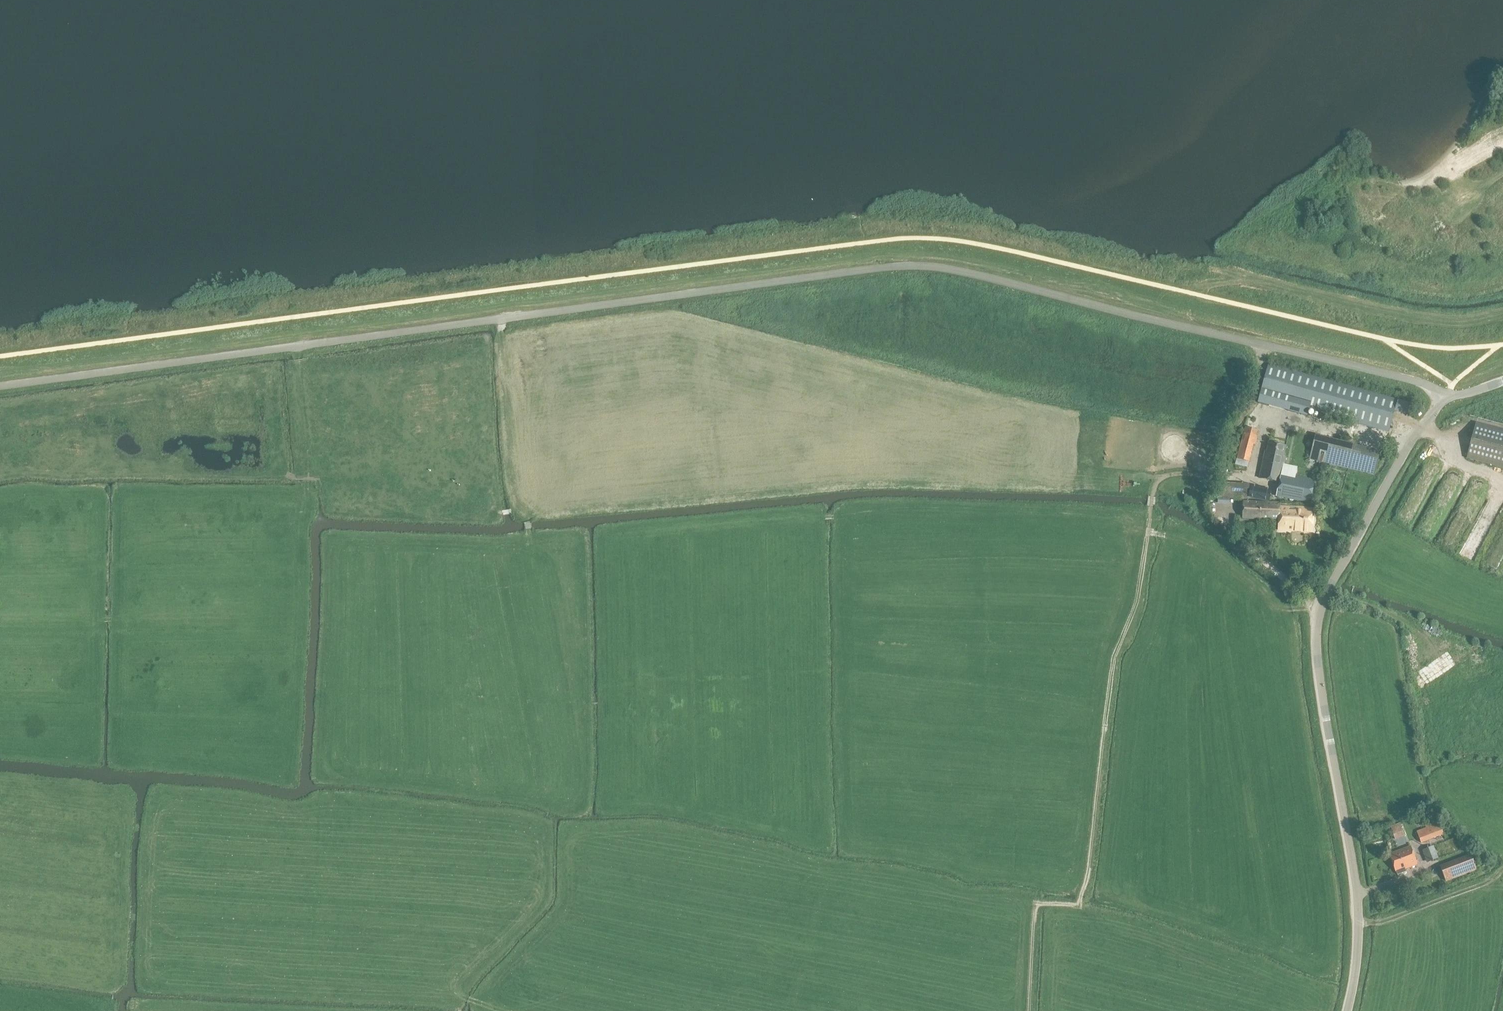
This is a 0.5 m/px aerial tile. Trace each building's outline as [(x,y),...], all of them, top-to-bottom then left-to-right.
[(1389,432),(1398,400),(1363,390),(1269,364),(1258,402),(1308,416),(1310,410),(1389,432)] [(1476,423),(1467,459),(1502,468),(1502,430),(1476,423)] [(1248,465),(1257,436),(1245,432),(1237,462),(1248,465)] [(1373,476),(1380,452),(1317,435),(1310,458),(1373,476)] [(1286,447),(1268,442),(1259,479),(1279,484),(1276,497),(1310,503),(1316,480),(1283,472),(1286,457),(1284,457),(1286,447)] [(1249,498),(1249,484),(1219,483),(1219,497),(1249,498)] [(1268,500),(1270,489),(1253,485),(1251,497),(1268,500)] [(1278,521),(1280,502),(1244,501),(1242,519),(1278,521)] [(1313,531),(1313,510),(1282,508),(1279,518),(1279,530),(1313,531)] [(1432,643),(1413,655),(1421,667),(1417,670),(1425,683),(1445,671),(1444,668),(1453,662),(1447,653),(1441,657),(1432,643)] [(1480,651),(1479,655),(1501,661),(1502,656),(1480,651)] [(1421,844),(1444,835),(1438,819),(1426,824),(1427,827),(1416,831),(1421,844)] [(1398,827),(1389,830),(1391,839),(1401,837),(1398,827)] [(1427,863),(1439,857),(1434,845),(1422,850),(1427,863)] [(1397,875),(1406,872),(1405,869),(1418,865),(1411,847),(1389,855),(1396,873),(1397,875)] [(1470,858),(1442,869),(1447,883),(1475,872),(1475,871),(1470,858)]
